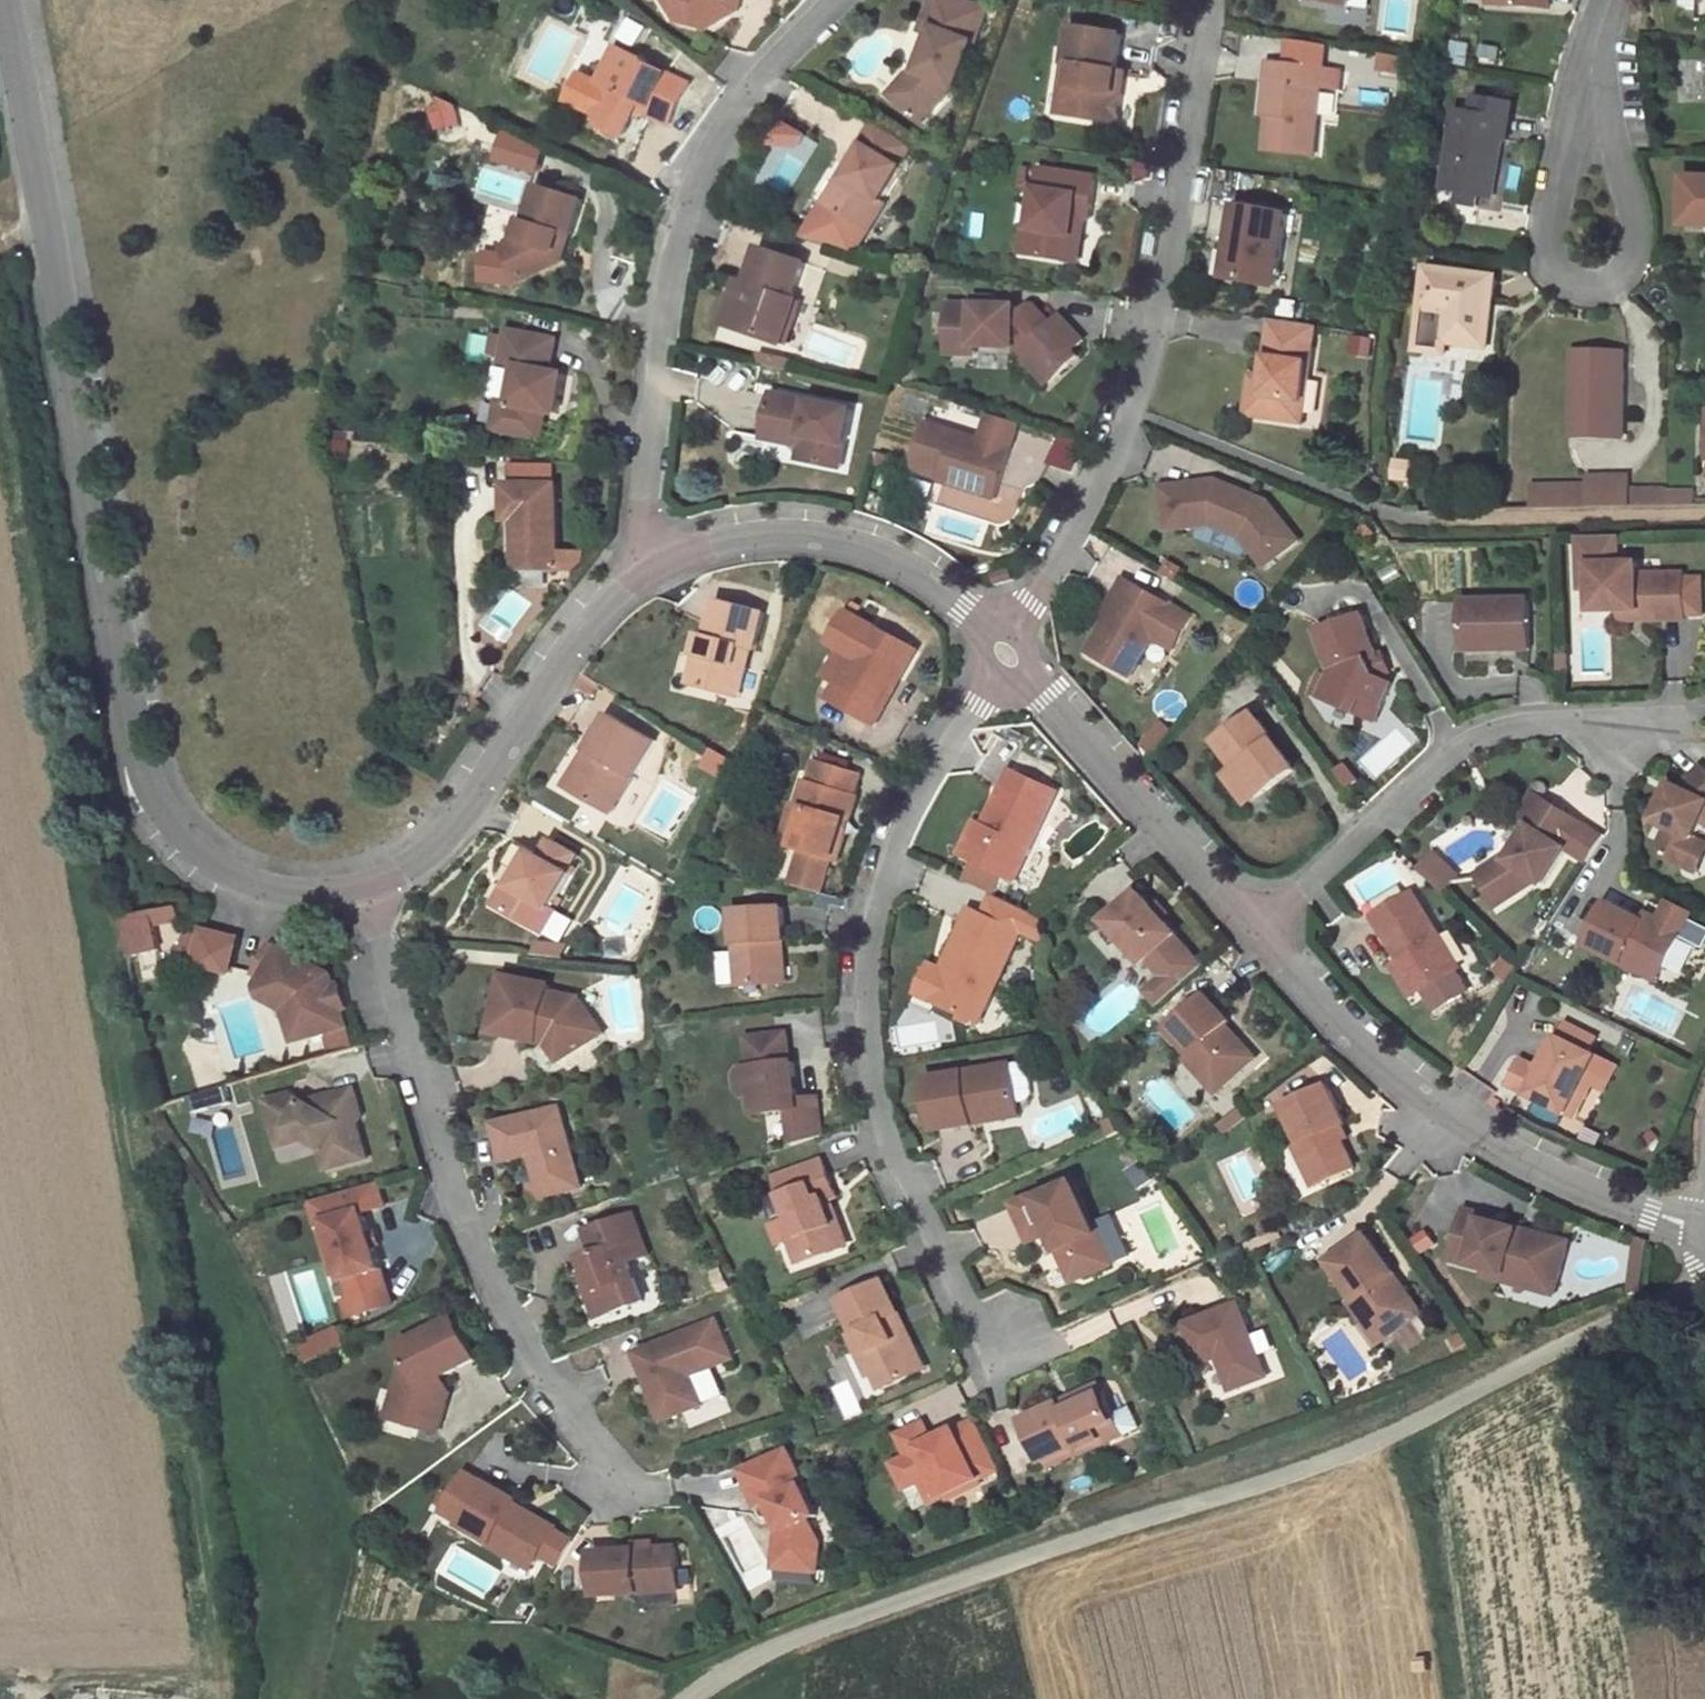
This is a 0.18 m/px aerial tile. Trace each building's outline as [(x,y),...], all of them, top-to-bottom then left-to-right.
[(681,22),(686,0),(668,0),(681,22)] [(681,22),(709,29),(738,11),(741,0),(686,0),(681,22)] [(975,42),(976,43),(989,9),(966,0),(933,0),(926,18),(930,27),(936,29),(927,51),(931,53),(928,63),(924,61),(919,73),(914,79),(896,99),(913,114),(912,115),(918,121),(919,119),(923,123),(949,93),(952,85),(957,87),(975,42)] [(1551,0),(1492,0),(1491,6),(1550,9),(1551,0)] [(1704,11),(1704,0),(1685,0),(1686,12),(1704,11)] [(1111,122),(1120,71),(1116,70),(1122,34),(1073,26),(1067,60),(1076,62),(1067,115),(1111,122)] [(1338,70),(1320,68),(1323,45),(1284,40),(1281,63),(1270,62),(1268,81),(1274,82),(1270,116),(1265,150),(1312,156),(1322,87),(1336,89),(1338,70)] [(1470,68),(1473,45),(1455,42),(1452,66),(1470,68)] [(671,124),(690,84),(646,63),(647,60),(620,47),(602,84),(610,88),(599,111),(605,129),(624,138),(635,117),(647,113),(671,124)] [(1402,74),(1404,57),(1384,54),(1381,70),(1402,74)] [(1067,115),(1076,62),(1067,60),(1059,113),(1067,115)] [(1119,123),(1127,72),(1120,71),(1111,122),(1119,123)] [(896,99),(914,79),(909,75),(891,95),(896,99)] [(1270,116),(1274,82),(1268,81),(1264,116),(1270,116)] [(599,111),(610,88),(602,84),(591,107),(599,111)] [(1481,97),(1478,115),(1508,120),(1504,139),(1510,140),(1517,104),(1481,97)] [(461,127),(457,102),(435,105),(438,130),(461,127)] [(1478,115),(1461,111),(1446,190),(1461,193),(1478,196),(1493,199),(1504,139),(1508,120),(1478,115)] [(882,201),(902,167),(900,165),(912,146),(874,123),(861,144),(866,147),(846,181),(850,184),(835,210),(869,231),(885,203),(882,201)] [(778,125),(773,149),(806,156),(811,131),(778,125)] [(1091,219),(1098,177),(1043,169),(1034,229),(1027,228),(1023,253),(1072,261),(1078,216),(1084,217),(1091,219)] [(1688,177),(1686,225),(1704,226),(1704,178),(1688,177)] [(835,210),(850,184),(846,181),(841,178),(825,204),(835,210)] [(569,236),(581,199),(540,186),(528,221),(526,220),(519,240),(524,249),(509,256),(521,281),(562,260),(564,254),(554,251),(559,233),(569,236)] [(1476,204),(1478,196),(1461,193),(1460,201),(1476,204)] [(1277,287),(1290,214),(1239,205),(1231,252),(1226,279),(1277,287)] [(1077,261),(1084,217),(1078,216),(1072,261),(1077,261)] [(564,254),(569,236),(559,233),(554,251),(564,254)] [(509,256),(524,249),(519,240),(504,248),(509,256)] [(783,343),(798,299),(793,298),(805,263),(764,249),(752,285),(756,287),(741,328),(783,343)] [(1226,279),(1231,252),(1218,250),(1213,276),(1226,279)] [(1497,278),(1431,269),(1426,308),(1452,312),(1448,341),(1488,347),(1497,278)] [(741,328),(756,287),(752,285),(743,282),(728,324),(741,328)] [(1084,340),(1062,316),(1053,324),(1036,306),(1031,306),(1024,312),(1018,312),(1008,311),(1008,306),(997,306),(997,299),(977,298),(977,305),(951,304),(949,345),(976,347),(1016,348),(1017,340),(1019,337),(1034,353),(1026,360),(1048,384),(1078,356),(1073,350),(1084,340)] [(1448,341),(1452,312),(1426,308),(1421,349),(1447,352),(1448,341)] [(1303,422),(1317,326),(1272,320),(1264,376),(1258,416),(1303,422)] [(555,413),(563,373),(548,371),(555,338),(509,330),(503,362),(520,366),(512,405),(500,402),(495,429),(539,438),(544,411),(555,413)] [(1371,358),(1372,337),(1352,336),(1351,357),(1371,358)] [(1034,353),(1019,337),(1017,340),(1016,348),(1026,360),(1034,353)] [(976,355),(976,347),(949,345),(949,354),(976,355)] [(1623,437),(1625,352),(1575,351),(1573,436),(1623,437)] [(1258,416),(1264,376),(1253,375),(1247,414),(1258,416)] [(847,445),(854,410),(829,404),(827,410),(819,408),(820,403),(776,394),(771,418),(780,431),(806,436),(804,446),(801,459),(826,464),(830,441),(847,445)] [(995,498),(1020,423),(990,414),(981,440),(927,422),(913,466),(944,476),(942,481),(995,498)] [(804,446),(806,436),(780,431),(771,418),(766,438),(804,446)] [(349,454),(350,442),(332,440),(331,452),(349,454)] [(1063,440),(1054,465),(1074,473),(1084,448),(1063,440)] [(842,468),(847,445),(830,441),(826,464),(842,468)] [(894,469),(898,458),(881,453),(878,464),(894,469)] [(1394,483),(1413,486),(1417,464),(1398,460),(1394,483)] [(944,476),(913,466),(911,471),(942,481),(944,476)] [(1533,486),(1534,510),(1590,509),(1667,507),(1667,490),(1629,489),(1629,476),(1588,477),(1589,485),(1533,486)] [(1299,539),(1268,501),(1252,494),(1250,499),(1240,495),(1242,490),(1218,480),(1163,488),(1169,524),(1180,523),(1181,528),(1207,525),(1213,524),(1242,536),(1246,541),(1265,567),(1299,539)] [(558,571),(558,484),(507,485),(507,521),(517,521),(524,521),(524,571),(558,571)] [(1695,489),(1667,490),(1667,507),(1695,506),(1695,489)] [(1250,499),(1252,494),(1242,490),(1240,495),(1250,499)] [(1246,541),(1242,536),(1213,524),(1207,525),(1204,533),(1242,549),(1246,541)] [(1593,564),(1622,563),(1621,536),(1579,537),(1581,590),(1593,589),(1593,564)] [(1557,550),(1557,538),(1547,537),(1548,550),(1557,550)] [(1174,580),(1181,569),(1169,562),(1163,574),(1174,580)] [(1703,614),(1702,577),(1684,577),(1684,573),(1640,574),(1640,563),(1622,563),(1593,564),(1593,589),(1602,589),(1602,611),(1621,611),(1640,610),(1640,621),(1685,619),(1685,615),(1703,614)] [(1015,580),(1012,569),(994,574),(997,585),(1015,580)] [(1173,648),(1192,615),(1172,604),(1123,577),(1114,593),(1119,595),(1104,622),(1087,653),(1130,676),(1153,637),(1173,648)] [(511,589),(482,626),(511,649),(541,612),(511,589)] [(1602,611),(1602,589),(1593,589),(1594,611),(1602,611)] [(1104,622),(1119,595),(1114,593),(1099,620),(1104,622)] [(1532,649),(1530,599),(1463,600),(1465,651),(1532,649)] [(755,649),(765,612),(718,600),(709,636),(703,634),(697,655),(703,656),(696,685),(719,690),(721,684),(742,689),(747,667),(737,664),(742,646),(752,648),(755,649)] [(1640,621),(1640,610),(1621,611),(1622,621),(1640,621)] [(897,688),(919,649),(850,611),(832,643),(842,648),(854,656),(839,683),(830,700),(876,725),(885,709),(880,706),(892,685),(897,688)] [(1377,675),(1371,661),(1379,658),(1378,655),(1363,615),(1319,631),(1335,675),(1334,678),(1325,699),(1360,714),(1366,699),(1384,706),(1394,682),(1377,675)] [(747,667),(752,648),(742,646),(737,664),(747,667)] [(839,683),(854,656),(842,648),(827,676),(839,683)] [(1391,670),(1384,653),(1378,655),(1379,658),(1371,661),(1377,675),(1391,670)] [(696,685),(703,656),(697,655),(690,683),(696,685)] [(1325,699),(1334,678),(1325,674),(1316,695),(1325,699)] [(740,696),(742,689),(721,684),(719,690),(740,696)] [(885,709),(897,688),(892,685),(880,706),(885,709)] [(1377,722),(1384,706),(1366,699),(1360,714),(1377,722)] [(1297,769),(1254,713),(1216,742),(1238,770),(1260,799),(1297,769)] [(611,814),(655,740),(610,714),(589,751),(599,757),(577,793),(611,814)] [(1157,754),(1176,733),(1162,721),(1144,742),(1157,754)] [(577,793),(599,757),(589,751),(568,788),(577,793)] [(838,861),(858,797),(855,796),(862,774),(816,761),(810,782),(807,782),(800,804),(805,805),(794,843),(792,847),(801,850),(790,886),(821,893),(831,859),(838,861)] [(1704,816),(1704,769),(1703,766),(1680,787),(1676,797),(1668,794),(1655,820),(1668,826),(1661,842),(1666,858),(1683,866),(1692,863),(1699,848),(1696,839),(1694,838),(1704,816)] [(1016,881),(1059,791),(1011,769),(985,824),(969,859),(1016,881)] [(1260,799),(1238,770),(1228,778),(1250,806),(1260,799)] [(1676,797),(1680,787),(1673,783),(1668,794),(1676,797)] [(1531,826),(1547,801),(1535,793),(1519,819),(1531,826)] [(1545,885),(1568,849),(1589,862),(1605,837),(1547,801),(1531,826),(1509,860),(1505,857),(1478,875),(1499,907),(1534,883),(1537,879),(1545,885)] [(794,843),(805,805),(800,804),(794,802),(781,844),(792,847),(794,843)] [(969,859),(985,824),(977,820),(961,855),(969,859)] [(1704,857),(1704,844),(1696,839),(1699,848),(1692,863),(1683,866),(1689,869),(1697,873),(1704,857)] [(559,897),(572,875),(569,873),(578,857),(552,842),(543,857),(535,853),(515,888),(510,884),(497,906),(545,934),(558,912),(552,909),(559,897)] [(515,888),(535,853),(530,850),(510,884),(515,888)] [(1462,875),(1439,851),(1435,855),(1458,879),(1462,875)] [(1458,879),(1435,855),(1421,869),(1445,892),(1458,879)] [(1156,907),(1142,892),(1107,923),(1145,965),(1180,933),(1165,917),(1156,907)] [(1460,967),(1413,892),(1373,916),(1401,961),(1421,991),(1424,989),(1460,967)] [(980,1024),(1022,933),(1045,942),(1043,917),(993,894),(984,913),(970,907),(943,967),(947,969),(932,1002),(980,1024)] [(558,912),(565,901),(559,897),(552,909),(558,912)] [(1664,975),(1691,921),(1668,910),(1664,919),(1649,911),(1644,920),(1609,901),(1587,944),(1626,964),(1630,957),(1664,975)] [(1691,921),(1696,913),(1673,901),(1668,910),(1691,921)] [(1171,912),(1162,902),(1156,907),(1165,917),(1171,912)] [(783,983),(780,942),(786,942),(783,906),(733,910),(740,987),(783,983)] [(163,950),(159,926),(184,922),(181,908),(123,918),(130,955),(163,950)] [(1704,950),(1704,928),(1695,924),(1687,942),(1704,950)] [(1534,938),(1539,930),(1532,926),(1527,934),(1534,938)] [(232,974),(241,938),(206,930),(205,937),(198,964),(232,974)] [(198,964),(205,937),(190,933),(183,960),(198,964)] [(541,942),(537,956),(565,962),(568,948),(541,942)] [(273,976),(278,967),(276,961),(282,951),(271,945),(255,973),(266,979),(273,976)] [(338,1007),(334,992),(338,985),(334,974),(284,947),(282,951),(276,961),(278,967),(273,976),(266,979),(261,988),(265,999),(284,1010),(286,1007),(291,1010),(293,1016),(291,1017),(299,1043),(328,1034),(335,1056),(353,1050),(347,1028),(350,1028),(345,1011),(344,1006),(338,1007)] [(1660,982),(1664,975),(1630,957),(1626,964),(1660,982)] [(1421,991),(1401,961),(1394,965),(1413,996),(1421,991)] [(1512,978),(1519,966),(1510,961),(1503,972),(1512,978)] [(932,1002),(947,969),(943,967),(932,962),(917,995),(932,1002)] [(1460,967),(1424,989),(1437,1009),(1472,987),(1460,967)] [(596,1021),(580,997),(548,991),(549,984),(504,976),(492,1033),(538,1042),(540,1034),(548,1035),(546,1044),(559,1063),(588,1043),(580,1032),(596,1021)] [(347,996),(343,984),(338,985),(334,992),(338,1007),(344,1006),(345,1011),(351,1009),(347,996)] [(1257,1059),(1226,1025),(1230,1021),(1205,994),(1168,1028),(1181,1042),(1194,1056),(1225,1089),(1257,1059)] [(588,1043),(604,1033),(596,1021),(580,1032),(588,1043)] [(1582,1066),(1590,1052),(1597,1038),(1566,1023),(1549,1056),(1544,1067),(1542,1070),(1530,1095),(1576,1118),(1589,1092),(1581,1088),(1590,1070),(1582,1066)] [(1181,1042),(1168,1028),(1163,1033),(1176,1047),(1181,1042)] [(796,1077),(794,1061),(791,1061),(788,1032),(747,1037),(751,1065),(743,1066),(736,1075),(739,1091),(747,1098),(753,1097),(755,1115),(788,1111),(792,1146),(823,1136),(819,1096),(799,1098),(797,1085),(791,1083),(791,1077),(796,1077)] [(546,1044),(548,1035),(540,1034),(538,1042),(546,1044)] [(1124,1055),(1133,1047),(1125,1038),(1116,1047),(1124,1055)] [(1590,1070),(1597,1055),(1590,1052),(1582,1066),(1590,1070)] [(1544,1067),(1549,1056),(1544,1053),(1539,1065),(1544,1067)] [(1219,1094),(1225,1089),(1194,1056),(1189,1061),(1219,1094)] [(1530,1095),(1542,1070),(1522,1061),(1510,1085),(1530,1095)] [(1034,1094),(1029,1066),(1023,1062),(1012,1064),(1019,1102),(1030,1100),(1034,1094)] [(1019,1102),(1012,1064),(927,1079),(937,1131),(974,1124),(972,1109),(989,1105),(990,1112),(1020,1107),(1019,1102)] [(1345,1140),(1339,1128),(1344,1125),(1347,1123),(1328,1085),(1284,1106),(1303,1146),(1323,1185),(1358,1167),(1345,1140)] [(358,1122),(363,1116),(355,1089),(322,1098),(317,1107),(308,1102),(293,1094),(268,1101),(274,1120),(290,1129),(294,1143),(309,1138),(326,1149),(324,1153),(328,1169),(368,1158),(358,1122)] [(198,1111),(230,1105),(228,1092),(195,1099),(198,1111)] [(1499,1109),(1503,1102),(1494,1097),(1490,1103),(1499,1109)] [(317,1107),(322,1098),(308,1102),(317,1107)] [(974,1124),(1021,1115),(1020,1107),(990,1112),(989,1105),(972,1109),(974,1124)] [(572,1150),(559,1107),(496,1125),(506,1162),(535,1154),(537,1161),(534,1162),(544,1197),(573,1189),(563,1152),(572,1150)] [(1220,1122),(1226,1135),(1248,1125),(1242,1112),(1220,1122)] [(294,1143),(290,1129),(274,1120),(281,1146),(294,1143)] [(1350,1137),(1344,1125),(1339,1128),(1345,1140),(1350,1137)] [(1661,1138),(1653,1130),(1642,1141),(1651,1149),(1661,1138)] [(1323,1185),(1303,1146),(1298,1148),(1317,1188),(1323,1185)] [(582,1187),(572,1150),(563,1152),(573,1189),(582,1187)] [(845,1247),(827,1202),(838,1197),(823,1159),(775,1177),(791,1216),(800,1240),(791,1243),(799,1265),(845,1247)] [(1143,1163),(1126,1172),(1137,1191),(1153,1183),(1143,1163)] [(1095,1224),(1073,1177),(1014,1204),(1032,1244),(1053,1234),(1066,1264),(1073,1261),(1082,1280),(1114,1265),(1113,1263),(1095,1224)] [(385,1207),(378,1184),(313,1203),(320,1226),(329,1224),(330,1229),(343,1273),(350,1297),(344,1299),(349,1316),(391,1303),(374,1246),(371,1234),(364,1213),(385,1207)] [(1500,1223),(1501,1218),(1466,1209),(1464,1214),(1500,1223)] [(1557,1288),(1568,1248),(1518,1234),(1520,1228),(1500,1223),(1464,1214),(1452,1260),(1491,1271),(1557,1288)] [(644,1302),(629,1262),(650,1254),(635,1215),(591,1231),(600,1254),(605,1269),(593,1273),(585,1276),(592,1295),(603,1291),(612,1314),(644,1302)] [(800,1240),(791,1216),(782,1220),(791,1243),(800,1240)] [(1130,1255),(1112,1217),(1095,1224),(1113,1263),(1130,1255)] [(1568,1248),(1570,1242),(1520,1228),(1518,1234),(1568,1248)] [(343,1273),(330,1229),(322,1232),(335,1275),(343,1273)] [(382,1244),(379,1231),(371,1234),(374,1246),(382,1244)] [(1423,1314),(1403,1285),(1397,1289),(1389,1278),(1395,1274),(1367,1235),(1330,1262),(1357,1300),(1352,1303),(1366,1322),(1376,1314),(1391,1336),(1423,1314)] [(1645,1293),(1649,1241),(1635,1239),(1630,1292),(1645,1293)] [(605,1269),(600,1254),(588,1259),(593,1273),(605,1269)] [(1082,1280),(1073,1261),(1066,1264),(1074,1283),(1082,1280)] [(1557,1288),(1491,1271),(1489,1277),(1556,1295),(1557,1288)] [(1403,1285),(1395,1274),(1389,1278),(1397,1289),(1403,1285)] [(917,1348),(906,1325),(893,1331),(887,1319),(900,1313),(883,1280),(840,1301),(856,1334),(864,1330),(873,1351),(866,1354),(876,1376),(883,1391),(918,1374),(908,1352),(917,1348)] [(612,1314),(603,1291),(592,1295),(601,1318),(612,1314)] [(1268,1376),(1238,1304),(1186,1324),(1202,1364),(1221,1356),(1234,1390),(1268,1376)] [(906,1325),(900,1313),(887,1319),(893,1331),(906,1325)] [(1391,1336),(1376,1314),(1366,1322),(1381,1344),(1391,1336)] [(441,1378),(477,1358),(456,1318),(404,1346),(409,1356),(414,1365),(405,1370),(398,1393),(403,1395),(396,1418),(438,1432),(446,1406),(441,1404),(444,1394),(437,1380),(441,1378)] [(311,1368),(349,1349),(339,1329),(301,1347),(311,1368)] [(873,1351),(864,1330),(856,1334),(851,1336),(861,1357),(866,1354),(873,1351)] [(708,1369),(691,1331),(638,1354),(666,1421),(705,1404),(692,1376),(708,1369)] [(928,1369),(917,1348),(908,1352),(918,1374),(928,1369)] [(876,1376),(866,1354),(861,1357),(871,1378),(876,1376)] [(414,1365),(409,1356),(405,1370),(414,1365)] [(450,1394),(441,1378),(437,1380),(444,1394),(450,1394)] [(843,1421),(864,1416),(854,1379),(834,1384),(843,1421)] [(1065,1410),(1103,1391),(1100,1384),(1061,1402),(1065,1410)] [(1098,1425),(1116,1417),(1115,1415),(1103,1391),(1065,1410),(1061,1402),(1023,1421),(1044,1463),(1045,1462),(1081,1445),(1085,1453),(1107,1442),(1098,1425)] [(396,1418),(403,1395),(398,1393),(391,1417),(396,1418)] [(446,1406),(450,1394),(444,1394),(441,1404),(446,1406)] [(1139,1427),(1130,1408),(1115,1415),(1116,1417),(1124,1434),(1139,1427)] [(1124,1434),(1116,1417),(1098,1425),(1107,1442),(1124,1434)] [(1001,1469),(976,1419),(942,1436),(946,1444),(938,1448),(934,1440),(925,1422),(900,1435),(911,1456),(896,1464),(908,1488),(923,1481),(934,1502),(1001,1469)] [(946,1444),(942,1436),(934,1440),(938,1448),(946,1444)] [(1049,1470),(1085,1453),(1081,1445),(1045,1462),(1049,1470)] [(809,1518),(817,1514),(803,1485),(804,1484),(787,1450),(743,1471),(760,1506),(766,1504),(772,1500),(786,1528),(780,1531),(777,1549),(785,1552),(784,1560),(818,1563),(820,1542),(809,1518)] [(557,1528),(532,1513),(527,1514),(515,1507),(517,1504),(520,1500),(488,1482),(486,1483),(467,1472),(445,1512),(466,1525),(465,1527),(496,1545),(494,1547),(511,1557),(516,1549),(538,1561),(542,1554),(556,1530),(557,1528)] [(786,1528),(772,1500),(766,1504),(780,1531),(786,1528)] [(532,1513),(517,1504),(515,1507),(527,1514),(532,1513)] [(561,1565),(575,1541),(556,1530),(542,1554),(561,1565)] [(680,1590),(677,1546),(655,1548),(645,1549),(595,1553),(598,1596),(680,1590)] [(538,1561),(516,1549),(511,1557),(533,1570),(538,1561)] [(784,1560),(785,1552),(777,1549),(775,1568),(783,1568),(784,1560)] [(817,1571),(818,1563),(784,1560),(783,1568),(817,1571)]
